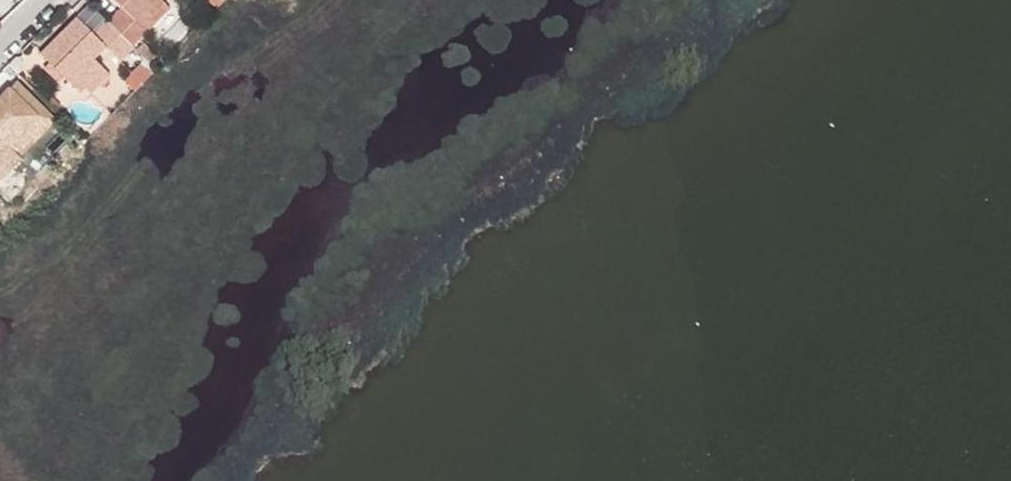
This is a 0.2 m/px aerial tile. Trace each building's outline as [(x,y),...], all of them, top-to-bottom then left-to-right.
[(109,20),(133,45),(170,6),(163,0),(116,0),(123,7),(109,20)] [(105,47),(118,60),(127,50),(133,45),(109,20),(95,35),(77,16),(40,53),(77,89),(101,65),(94,58),(105,47)] [(20,157),(8,144),(16,137),(26,148),(53,120),(16,82),(0,97),(0,177),(20,157)]
